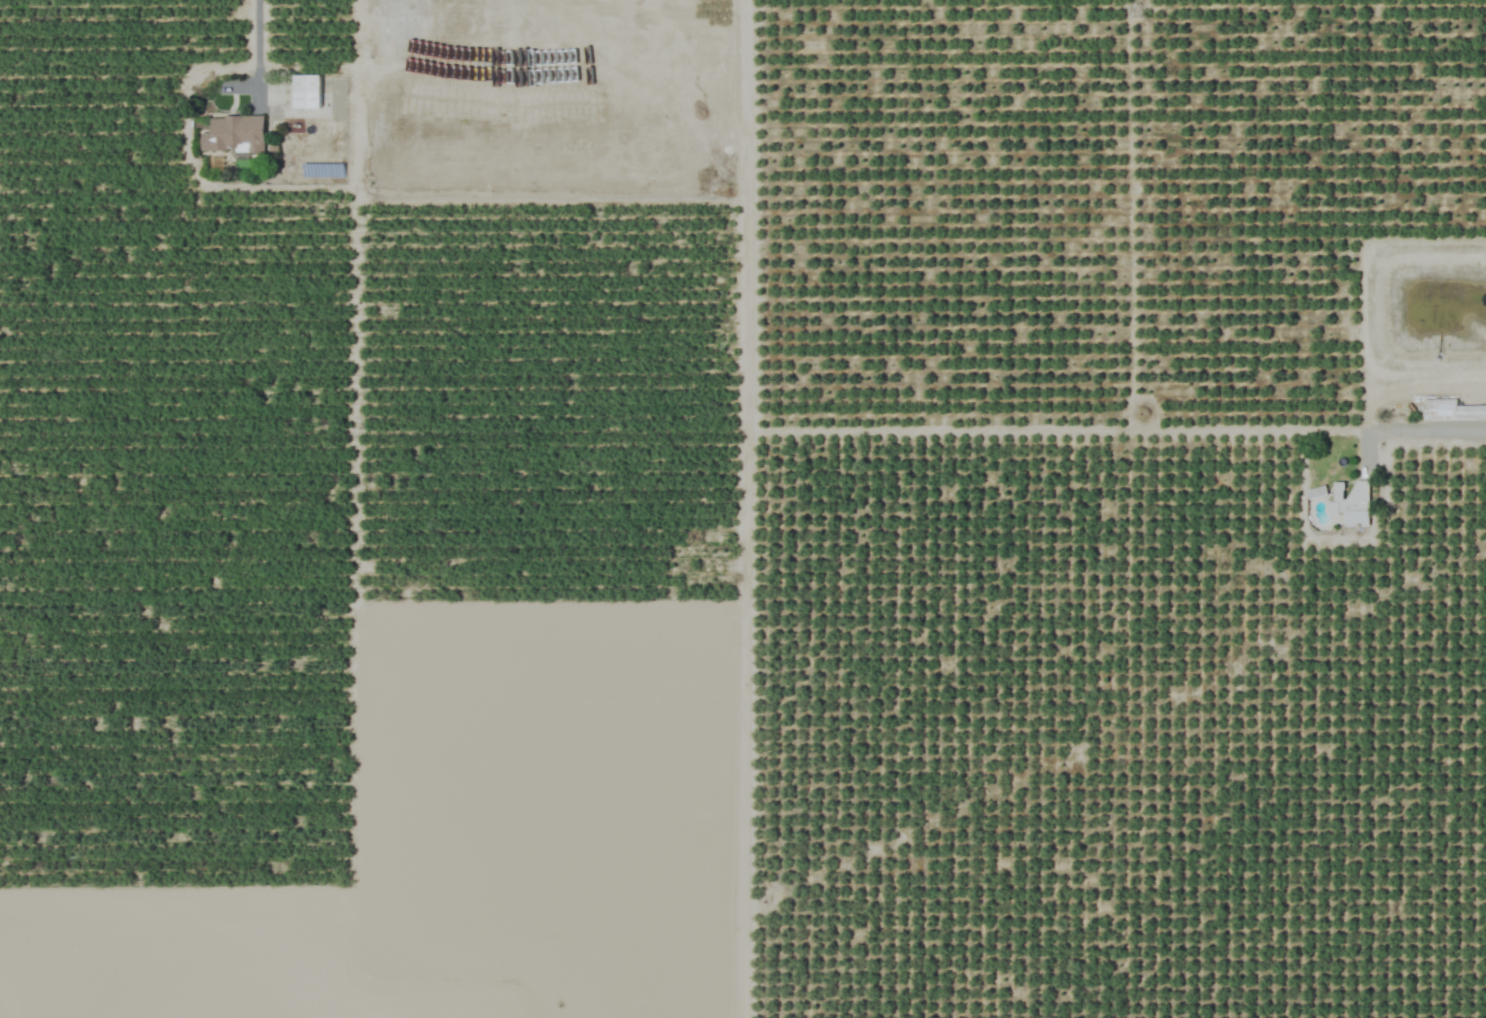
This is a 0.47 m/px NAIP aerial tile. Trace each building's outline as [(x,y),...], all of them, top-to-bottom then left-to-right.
[(320,109),(320,76),(293,76),(293,109),(320,109)] [(263,116),(209,116),(209,132),(200,132),(200,152),(264,152),(263,116)] [(1369,482),(1347,482),(1347,483),(1330,483),(1330,515),(1344,515),(1344,527),(1369,527),(1369,482)]
